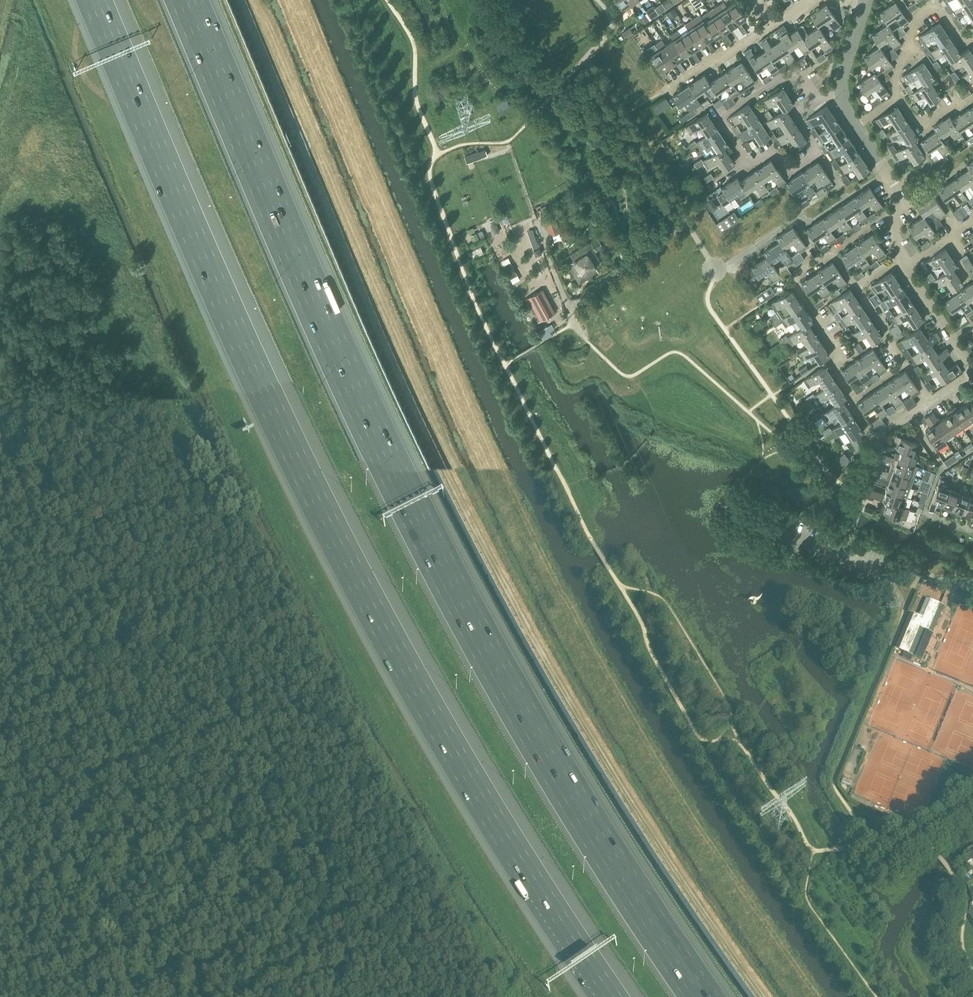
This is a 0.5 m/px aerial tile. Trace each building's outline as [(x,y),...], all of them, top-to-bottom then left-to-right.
[(628,1),(628,0),(616,0),(613,2),(620,13),(631,6),(628,1)] [(944,6),(949,13),(963,3),(963,4),(969,0),(945,0),(947,4),(944,6)] [(963,4),(963,3),(949,13),(955,22),(959,19),(958,18),(958,17),(968,10),(972,18),(972,0),(969,0),(963,4)] [(740,29),(744,27),(740,21),(738,23),(727,6),(724,1),(717,6),(731,28),(737,24),(740,29)] [(727,6),(738,23),(740,21),(746,17),(735,1),(727,6)] [(893,31),(898,39),(907,33),(903,27),(910,23),(896,2),(880,13),(887,23),(896,17),(902,26),(893,31)] [(911,11),(918,6),(915,2),(908,7),(911,11)] [(827,4),(810,15),(817,25),(826,19),(833,29),(841,25),(832,12),(835,11),(836,6),(829,4),(827,5),(827,4)] [(731,28),(717,6),(709,11),(723,33),(725,32),(731,28)] [(725,39),(729,37),(725,32),(723,33),(709,11),(702,16),(704,19),(705,21),(715,36),(714,36),(716,38),(722,34),(725,39)] [(707,41),(709,40),(714,36),(715,36),(705,21),(704,19),(702,16),(700,14),(692,19),(707,41)] [(685,24),(688,29),(699,46),(705,42),(708,47),(712,45),(709,40),(707,41),(692,19),(685,24)] [(955,22),(960,29),(964,26),(959,19),(955,22)] [(934,37),(939,45),(940,45),(951,38),(950,36),(949,37),(948,34),(940,22),(919,36),(924,44),(934,37)] [(902,45),(898,39),(893,31),(888,24),(872,35),(879,45),(888,39),(894,48),(885,53),(890,61),(899,55),(895,50),(902,45)] [(827,39),(825,35),(819,27),(808,34),(802,25),(796,29),(797,29),(798,29),(810,47),(818,41),(826,52),(833,47),(827,39)] [(630,27),(630,28),(622,33),(625,38),(633,32),(630,27)] [(775,31),(782,40),(788,50),(789,49),(797,44),(804,54),(811,50),(810,47),(798,29),(797,29),(787,36),(781,27),(775,31)] [(699,46),(688,29),(681,34),(692,51),(694,50),(699,46)] [(694,57),(697,55),(694,50),(692,51),(681,34),(678,30),(670,35),(673,40),(673,39),(684,56),(690,52),(694,57)] [(794,58),(789,49),(788,50),(782,40),(771,46),(765,37),(760,41),(766,50),(773,60),(782,54),(789,65),(796,61),(796,60),(794,58)] [(944,52),(950,61),(961,54),(961,53),(960,52),(959,50),(951,38),(940,45),(939,45),(931,51),(929,52),(934,59),(944,52)] [(666,45),(662,39),(655,44),(658,50),(670,66),(675,62),(679,67),(682,65),(679,60),(677,61),(666,45)] [(677,61),(679,60),(684,56),(673,39),(673,40),(666,45),(677,61)] [(927,54),(929,52),(931,51),(926,44),(922,47),(927,54)] [(877,76),(882,83),(891,77),(887,71),(894,66),(890,61),(885,53),(880,46),(864,57),(871,67),(880,61),(886,70),(877,76)] [(766,50),(756,57),(749,48),(744,52),(757,71),(766,65),(773,75),(780,71),(779,68),(773,60),(766,50)] [(970,48),(961,53),(961,54),(950,61),(948,62),(953,70),(963,63),(969,71),(972,69),(972,53),(970,48)] [(670,66),(658,50),(651,55),(662,71),(660,72),(664,77),(667,75),(664,70),(670,66)] [(819,62),(826,57),(823,53),(816,58),(819,62)] [(804,56),(797,61),(800,66),(807,62),(804,56)] [(937,70),(942,67),(937,60),(933,63),(937,70)] [(741,61),(725,72),(732,82),(739,78),(744,85),(738,89),(740,93),(739,93),(743,98),(751,92),(748,87),(755,82),(741,61)] [(919,76),(924,84),(925,85),(930,81),(935,78),(924,62),(903,76),(908,83),(919,76)] [(780,71),(781,72),(788,68),(785,64),(779,68),(780,71)] [(969,71),(959,77),(958,78),(959,78),(963,85),(972,79),(972,69),(969,71)] [(958,78),(959,77),(955,70),(950,73),(955,81),(959,78),(958,78)] [(732,98),(739,93),(740,93),(738,89),(732,82),(725,72),(710,83),(709,83),(716,93),(725,87),(731,95),(722,101),(727,109),(736,102),(732,98)] [(882,83),(877,76),(875,72),(859,83),(866,93),(875,87),(882,98),(889,93),(882,83)] [(718,95),(716,93),(709,83),(710,83),(704,74),(688,85),(695,95),(704,89),(711,100),(718,95)] [(765,83),(773,78),(770,74),(763,79),(765,83)] [(914,91),(910,94),(909,94),(914,101),(925,94),(931,103),(941,96),(930,81),(925,85),(924,84),(914,91)] [(695,95),(688,85),(672,96),(679,106),(684,103),(690,111),(694,108),(695,110),(702,106),(701,103),(695,95)] [(910,94),(914,91),(910,85),(906,87),(910,94)] [(967,85),(961,89),(958,91),(963,99),(972,92),(967,85)] [(778,101),(783,110),(785,109),(794,103),(783,87),(762,101),(767,108),(778,101)] [(874,105),(881,100),(879,97),(871,101),(874,105)] [(708,99),(701,103),(702,106),(703,108),(710,103),(708,99)] [(912,105),(916,113),(921,110),(916,103),(912,105)] [(749,104),(728,118),(733,125),(743,118),(749,127),(760,120),(749,104)] [(891,119),(897,128),(908,121),(897,105),(876,119),(881,126),(891,119)] [(822,120),(827,129),(828,129),(838,122),(827,106),(806,120),(811,127),(822,120)] [(783,110),(773,117),(769,119),(764,123),(769,129),(780,122),(786,131),(786,132),(796,125),(785,109),(783,110)] [(968,109),(953,120),(959,130),(968,124),(972,132),(972,116),(968,109)] [(769,119),(773,117),(769,110),(764,113),(769,119)] [(679,118),(682,122),(689,117),(686,113),(679,118)] [(701,127),(707,135),(717,129),(706,113),(686,127),(691,134),(701,127)] [(934,126),(936,131),(937,131),(941,137),(949,131),(957,142),(964,137),(959,130),(953,120),(950,116),(934,126)] [(768,133),(760,120),(749,127),(741,132),(739,134),(743,141),(754,134),(760,143),(770,136),(768,133)] [(902,135),(908,144),(914,140),(918,137),(908,121),(897,128),(887,135),(886,135),(887,135),(891,142),(902,135)] [(819,134),(817,136),(821,143),(832,136),(838,144),(838,145),(848,138),(838,122),(828,129),(827,129),(819,134)] [(737,135),(739,134),(741,132),(737,125),(733,128),(737,135)] [(786,131),(777,137),(775,138),(775,139),(780,146),(790,138),(796,147),(806,140),(796,125),(786,132),(786,131)] [(814,137),(817,136),(819,134),(814,127),(810,130),(814,137)] [(883,138),(887,135),(886,135),(887,135),(882,128),(878,131),(883,138)] [(728,144),(717,129),(707,135),(696,142),(701,149),(703,148),(705,152),(709,150),(712,154),(718,151),(717,150),(723,147),(724,147),(728,144)] [(772,130),(768,133),(770,136),(773,140),(775,139),(775,138),(777,137),(772,130)] [(937,131),(936,131),(921,141),(928,151),(937,145),(944,156),(951,152),(950,151),(951,151),(941,137),(937,131)] [(829,150),(827,151),(832,158),(843,151),(848,160),(849,160),(859,154),(848,138),(838,145),(838,144),(829,150)] [(688,144),(691,149),(698,144),(695,140),(688,144)] [(908,144),(897,151),(893,153),(893,154),(898,161),(908,154),(914,162),(924,156),(914,140),(908,144)] [(747,141),(743,144),(748,151),(752,148),(747,141)] [(827,151),(829,150),(825,143),(820,146),(825,153),(827,151)] [(893,153),(897,151),(893,144),(889,147),(893,153)] [(783,146),(779,149),(783,156),(788,153),(783,146)] [(717,150),(718,151),(712,154),(703,160),(704,162),(708,168),(718,161),(724,170),(734,163),(724,147),(723,147),(717,150)] [(950,151),(951,152),(953,155),(960,150),(957,147),(951,151),(950,151)] [(859,154),(849,160),(848,160),(840,166),(838,167),(843,174),(853,167),(859,176),(869,169),(859,154)] [(937,166),(945,161),(942,157),(935,162),(937,166)] [(704,162),(703,160),(701,158),(694,163),(697,167),(704,162)] [(838,167),(840,166),(835,159),(831,162),(836,169),(838,167)] [(772,160),(755,171),(762,180),(771,175),(778,185),(785,180),(772,160)] [(825,187),(832,182),(818,161),(802,172),(809,182),(818,177),(825,187)] [(897,163),(902,171),(906,168),(901,161),(897,163)] [(961,189),(970,183),(972,188),(972,174),(970,169),(969,169),(954,179),(961,189)] [(763,196),(769,191),(762,180),(755,171),(740,181),(746,191),(747,191),(755,185),(763,196)] [(816,192),(809,182),(802,172),(786,182),(793,193),(802,187),(809,198),(816,193),(816,192)] [(706,181),(713,177),(711,173),(704,177),(706,181)] [(846,174),(842,177),(846,184),(851,181),(846,174)] [(740,181),(737,177),(721,188),(724,192),(718,196),(724,205),(735,197),(740,205),(751,197),(747,191),(746,191),(740,181)] [(961,189),(954,179),(938,190),(945,200),(954,194),(961,205),(968,200),(961,189)] [(776,186),(769,191),(772,195),(779,190),(776,186)] [(870,187),(854,197),(861,207),(869,201),(877,212),(884,207),(870,187)] [(823,188),(816,192),(816,193),(818,197),(825,192),(823,188)] [(934,230),(936,229),(943,225),(939,219),(946,214),(933,194),(916,204),(923,215),(932,209),(938,218),(930,223),(924,216),(908,227),(915,237),(924,231),(931,241),(938,236),(934,230)] [(861,223),(868,218),(868,217),(861,207),(854,197),(838,207),(845,218),(845,217),(854,212),(861,223)] [(757,207),(765,202),(762,198),(754,203),(757,207)] [(807,198),(800,203),(803,207),(810,202),(807,198)] [(958,220),(967,214),(963,206),(953,212),(958,220)] [(852,228),(852,227),(845,217),(845,218),(838,207),(822,218),(829,228),(830,228),(838,222),(845,233),(852,228)] [(503,211),(498,214),(501,219),(499,219),(507,238),(515,234),(511,225),(507,216),(506,217),(503,211)] [(734,211),(728,215),(733,223),(739,219),(734,211)] [(874,212),(868,217),(868,218),(870,221),(877,216),(874,212)] [(555,217),(545,220),(550,235),(560,232),(555,217)] [(836,238),(831,231),(830,228),(829,228),(822,218),(807,229),(814,239),(822,233),(830,244),(837,239),(836,238)] [(494,219),(490,221),(492,226),(491,227),(494,234),(500,232),(494,219)] [(852,227),(852,228),(854,231),(861,227),(859,223),(852,227)] [(793,226),(777,237),(779,241),(780,241),(784,247),(792,241),(799,251),(790,257),(793,262),(795,265),(804,259),(800,252),(807,247),(793,226)] [(476,232),(470,235),(474,243),(480,240),(476,232)] [(843,233),(836,238),(837,239),(838,242),(846,237),(843,233)] [(872,234),(856,244),(863,254),(872,248),(879,259),(886,254),(872,234)] [(598,237),(591,242),(597,251),(604,247),(598,237)] [(923,249),(931,245),(928,240),(921,245),(923,249)] [(779,241),(764,252),(767,256),(771,262),(778,257),(785,267),(778,272),(781,276),(782,279),(791,273),(787,266),(793,262),(790,257),(784,247),(780,241),(779,241)] [(595,265),(601,262),(590,243),(571,254),(575,260),(569,264),(575,274),(577,273),(579,277),(583,278),(587,276),(588,278),(598,272),(595,265)] [(823,252),(830,248),(827,243),(820,248),(823,252)] [(841,255),(847,265),(856,259),(863,270),(870,265),(863,254),(856,244),(841,255)] [(481,246),(471,251),(474,257),(484,252),(481,246)] [(940,263),(946,271),(946,272),(952,268),(956,265),(946,249),(925,263),(929,270),(940,263)] [(972,264),(966,255),(961,259),(972,276),(972,264)] [(771,283),(781,276),(778,272),(771,262),(767,256),(751,267),(753,269),(745,274),(750,282),(764,272),(771,283)] [(508,257),(501,261),(513,283),(520,280),(508,257)] [(877,260),(870,265),(873,269),(879,264),(877,260)] [(833,262),(817,273),(824,283),(833,277),(840,287),(847,283),(833,262)] [(946,271),(936,278),(936,279),(931,282),(936,289),(946,282),(952,290),(963,283),(952,268),(946,272),(946,271)] [(861,271),(854,275),(857,280),(864,275),(861,271)] [(892,294),(902,288),(891,272),(871,286),(875,293),(876,292),(876,293),(886,286),(892,294)] [(927,275),(931,282),(936,279),(936,278),(931,272),(927,275)] [(831,293),(824,283),(817,273),(801,283),(808,293),(817,287),(824,298),(831,293)] [(960,291),(967,301),(972,297),(972,282),(960,291)] [(770,286),(762,292),(767,299),(775,293),(770,286)] [(831,293),(834,297),(841,292),(838,288),(831,293)] [(882,301),(881,302),(886,309),(897,301),(902,310),(903,310),(912,303),(902,288),(892,294),(882,301)] [(526,299),(538,322),(556,313),(543,289),(526,299)] [(791,312),(802,305),(791,290),(770,304),(775,311),(781,319),(791,312)] [(845,303),(851,312),(851,313),(861,306),(851,290),(830,304),(834,311),(845,303)] [(945,301),(951,311),(960,305),(967,316),(972,312),(972,309),(967,301),(960,291),(952,297),(945,301)] [(882,301),(876,293),(876,292),(875,293),(869,298),(874,307),(881,302),(882,301)] [(945,301),(952,297),(949,292),(942,297),(945,301)] [(822,299),(815,303),(818,307),(825,303),(822,299)] [(923,319),(912,303),(903,310),(902,310),(894,316),(892,317),(892,318),(896,324),(897,324),(907,317),(913,326),(923,319)] [(781,319),(773,324),(775,326),(782,321),(785,326),(791,322),(797,331),(808,324),(813,321),(802,305),(791,312),(781,319)] [(872,321),(861,306),(851,313),(851,312),(842,318),(840,319),(845,326),(856,319),(861,328),(862,328),(872,321)] [(890,319),(892,318),(892,317),(894,316),(889,309),(885,312),(890,319)] [(838,321),(840,319),(842,318),(838,311),(834,314),(838,321)] [(957,320),(960,324),(967,320),(964,315),(957,320)] [(758,320),(752,324),(759,334),(765,330),(758,320)] [(853,334),(851,335),(855,342),(866,335),(872,344),(882,337),(872,321),(862,328),(861,328),(853,334)] [(819,339),(808,324),(797,331),(788,338),(789,339),(788,339),(792,345),(803,337),(808,346),(809,346),(819,339)] [(897,324),(896,324),(890,329),(896,338),(903,333),(897,324)] [(539,337),(548,332),(545,327),(536,332),(539,337)] [(849,336),(851,335),(853,334),(848,327),(844,330),(849,336)] [(915,342),(920,350),(931,344),(940,338),(936,332),(927,338),(920,328),(899,342),(904,349),(915,342)] [(789,339),(788,338),(786,335),(779,340),(781,344),(788,339),(789,339)] [(798,353),(799,355),(802,360),(813,353),(819,362),(829,355),(819,339),(809,346),(808,346),(798,353)] [(859,342),(855,345),(859,352),(863,349),(859,342)] [(925,358),(931,366),(941,359),(942,360),(951,354),(947,348),(938,354),(931,344),(920,350),(912,356),(910,357),(910,358),(915,365),(925,358)] [(873,349),(857,360),(864,370),(873,364),(880,374),(887,369),(873,349)] [(910,358),(910,357),(912,356),(907,349),(903,352),(908,359),(910,358)] [(799,355),(798,353),(796,351),(789,356),(792,359),(799,355)] [(920,373),(920,374),(925,381),(936,373),(942,382),(961,369),(957,363),(948,370),(942,360),(941,359),(931,366),(923,372),(920,373)] [(871,380),(870,378),(864,370),(857,360),(842,370),(848,380),(857,375),(864,385),(871,380)] [(802,374),(808,369),(806,365),(799,370),(802,374)] [(920,373),(923,372),(918,365),(914,368),(918,375),(920,374),(920,373)] [(819,380),(825,388),(835,382),(825,366),(804,380),(808,387),(819,380)] [(912,396),(903,402),(904,402),(908,409),(917,403),(913,397),(919,392),(905,371),(890,382),(896,392),(897,392),(905,386),(912,396)] [(870,378),(871,380),(873,382),(880,378),(877,373),(870,378)] [(924,384),(929,390),(933,387),(929,381),(924,384)] [(830,395),(836,404),(842,400),(846,398),(835,382),(825,388),(814,395),(815,397),(819,402),(830,395)] [(874,392),(881,402),(889,396),(896,407),(904,402),(903,402),(897,392),(896,392),(890,382),(874,392)] [(857,393),(864,388),(861,384),(854,389),(857,393)] [(881,402),(874,392),(861,401),(858,403),(864,413),(873,407),(880,417),(871,423),(876,430),(885,424),(881,417),(888,413),(887,411),(881,402)] [(808,402),(815,397),(814,395),(813,393),(806,398),(808,402)] [(962,406),(971,420),(972,419),(972,403),(969,397),(964,400),(966,403),(962,406)] [(821,414),(822,416),(825,421),(836,414),(842,422),(842,423),(852,416),(842,400),(836,404),(821,414)] [(887,411),(888,413),(889,415),(896,410),(893,406),(887,411)] [(962,426),(970,420),(972,423),(972,422),(972,419),(971,420),(962,406),(957,409),(955,406),(951,409),(962,426)] [(962,426),(951,409),(948,410),(950,414),(944,418),(953,432),(954,431),(962,426)] [(822,416),(821,414),(819,411),(812,416),(815,420),(822,416)] [(928,415),(944,438),(952,432),(954,435),(956,435),(954,431),(953,432),(944,418),(939,421),(933,412),(928,415)] [(944,438),(928,415),(924,417),(931,427),(925,430),(938,449),(947,443),(944,438)] [(863,432),(852,416),(842,423),(842,422),(831,429),(832,431),(836,437),(847,429),(854,440),(851,442),(855,448),(864,443),(858,434),(863,432)] [(832,431),(831,429),(830,427),(823,432),(825,436),(832,431)] [(896,447),(897,447),(901,448),(912,452),(916,442),(897,435),(895,440),(898,441),(896,447)] [(963,447),(967,452),(972,448),(972,444),(971,442),(963,447)] [(918,456),(919,454),(912,452),(901,448),(897,447),(894,456),(913,464),(917,455),(918,456)] [(913,464),(894,456),(893,457),(883,453),(882,459),(891,462),(890,467),(894,468),(909,474),(910,473),(911,474),(911,475),(913,476),(914,476),(915,476),(919,466),(913,464)] [(954,453),(949,457),(952,462),(958,458),(955,454),(954,453)] [(849,460),(844,455),(834,464),(840,469),(849,460)] [(878,469),(876,473),(886,477),(911,486),(915,476),(911,475),(911,474),(910,473),(909,474),(894,468),(890,467),(888,473),(878,469)] [(876,473),(874,479),(884,483),(885,482),(888,483),(886,488),(907,496),(911,486),(886,477),(876,473)] [(948,488),(938,484),(928,509),(933,511),(935,505),(936,505),(937,501),(942,503),(948,488)] [(948,488),(942,503),(948,505),(947,509),(951,511),(958,491),(949,488),(951,485),(949,484),(948,486),(948,488)] [(971,489),(961,485),(958,491),(951,511),(954,512),(955,508),(962,510),(968,495),(971,489)] [(870,489),(868,494),(887,501),(887,500),(904,506),(907,496),(886,488),(884,494),(870,489)] [(922,491),(919,501),(924,503),(928,493),(922,491)] [(972,514),(972,497),(968,495),(962,510),(968,512),(967,516),(971,518),(972,514)] [(904,506),(887,500),(887,501),(885,506),(881,504),(879,510),(905,519),(909,508),(904,506)] [(924,503),(920,502),(916,512),(920,513),(924,503)] [(909,614),(894,650),(912,658),(923,631),(928,633),(931,624),(936,626),(943,608),(925,600),(918,618),(909,614)]
